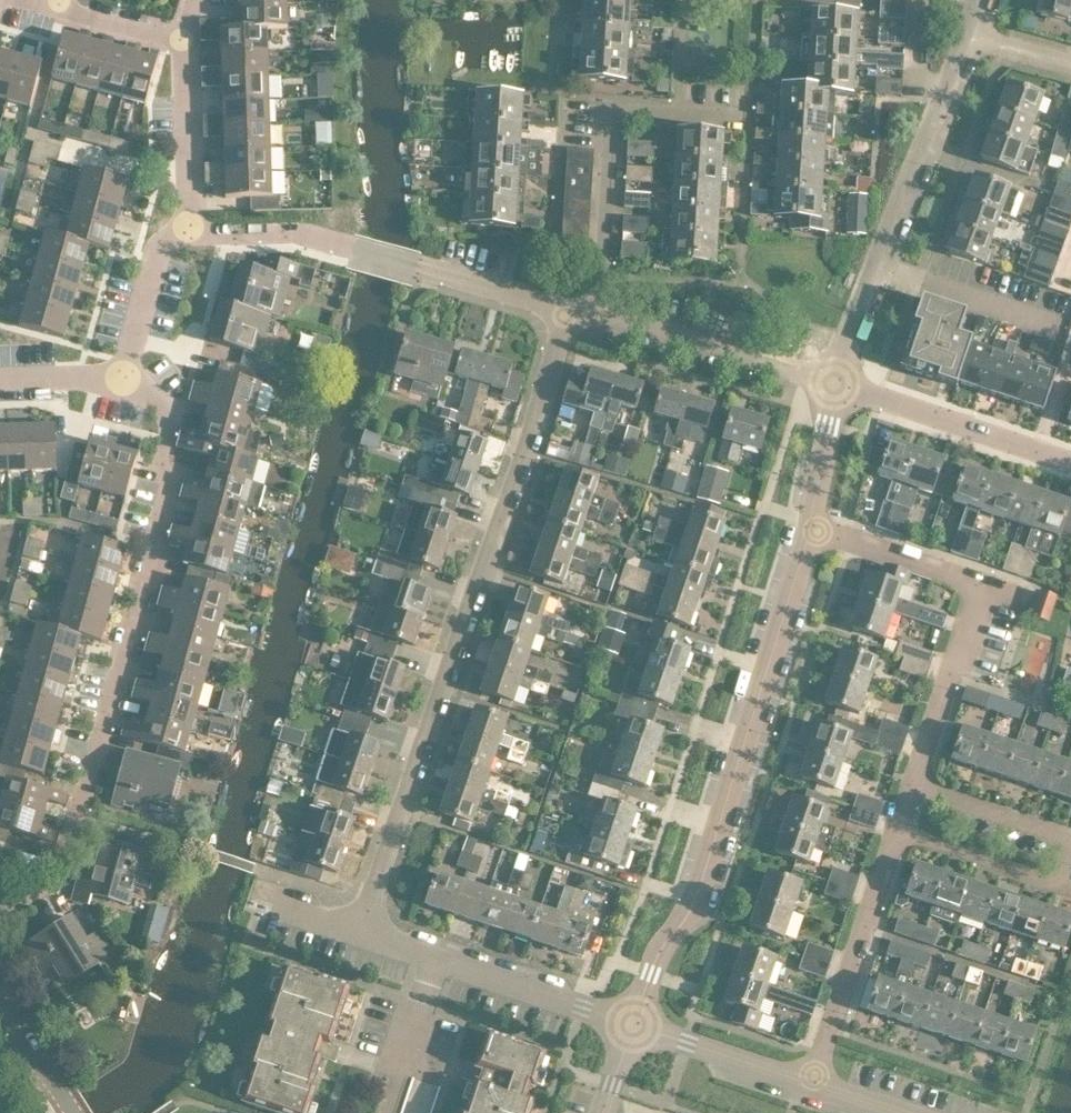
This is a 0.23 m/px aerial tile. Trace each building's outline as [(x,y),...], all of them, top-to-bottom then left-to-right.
[(625,27),(625,26),(627,4),(585,2),(585,0),(576,0),(574,24),(583,24),(583,26),(625,29),(625,27)] [(1038,14),(1070,21),(1070,0),(1041,0),(1038,14)] [(288,28),(287,3),(240,5),(240,19),(210,20),(211,29),(221,29),(267,28),(288,28)] [(880,17),(905,19),(906,5),(881,4),(880,17)] [(803,12),(803,23),(812,23),(811,37),(811,39),(854,41),(856,12),(838,11),(838,15),(829,15),(829,11),(813,10),(813,12),(803,12)] [(327,26),(327,15),(315,15),(315,26),(327,26)] [(220,39),(221,53),(268,52),(267,28),(221,29),(211,29),(210,20),(200,20),(201,39),(220,39)] [(634,30),(650,32),(651,23),(634,22),(634,27),(634,30)] [(623,55),(624,51),(633,52),(632,55),(649,57),(650,49),(633,47),(634,30),(634,27),(625,26),(625,27),(625,29),(583,26),(583,24),(574,24),(574,35),(573,49),(581,50),(581,52),(623,55)] [(878,43),(904,45),(905,31),(879,29),(878,43)] [(88,41),(90,32),(80,30),(78,37),(64,33),(51,79),(75,85),(87,41),(88,41)] [(111,47),(113,39),(104,36),(101,45),(88,41),(87,41),(75,85),(98,92),(110,47),(111,47)] [(903,70),(904,56),(853,53),(854,41),(811,39),(811,37),(802,37),(800,62),(810,62),(810,64),(852,67),(852,64),(877,66),(876,68),(903,70)] [(310,43),(310,50),(333,50),(333,43),(326,43),(315,39),(310,43)] [(98,92),(121,98),(134,53),(134,54),(137,45),(127,42),(124,51),(111,47),(110,47),(98,92)] [(159,51),(150,49),(147,57),(134,54),(134,53),(121,98),(145,104),(159,51)] [(581,52),(581,50),(573,49),(572,58),(581,59),(580,79),(597,80),(597,78),(606,79),(606,81),(622,82),(623,55),(581,52)] [(6,101),(18,55),(0,50),(0,99),(6,101)] [(221,68),(201,68),(202,78),(268,76),(268,52),(221,53),(221,68)] [(18,55),(6,101),(30,107),(42,62),(18,55)] [(318,73),(333,73),(332,62),(317,62),(318,73)] [(800,62),(799,85),(800,85),(800,89),(808,89),(808,90),(835,91),(835,93),(851,94),(852,67),(810,64),(810,62),(800,62)] [(631,82),(648,83),(649,72),(631,71),(631,82)] [(222,87),(222,101),(269,100),(268,76),(202,78),(202,87),(222,87)] [(653,77),(652,96),(667,97),(668,78),(653,77)] [(901,96),(902,82),(876,80),(875,94),(901,96)] [(331,86),(316,86),(316,81),(305,81),(305,98),(331,98),(331,86)] [(807,114),(825,115),(834,115),(835,93),(835,91),(808,90),(808,89),(800,89),(800,85),(799,85),(783,84),(783,86),(774,86),(773,96),(782,96),(782,110),(781,114),(807,116),(807,114)] [(1010,86),(1001,111),(1033,123),(1042,98),(1010,86)] [(521,94),(502,92),(502,95),(495,94),(495,92),(479,91),(478,117),(493,118),(493,121),(519,122),(519,120),(520,106),(530,106),(530,97),(521,96),(521,94)] [(223,116),(203,116),(203,126),(270,124),(269,100),(222,101),(223,116)] [(757,104),(757,112),(757,113),(772,114),(772,110),(775,110),(775,105),(757,104)] [(755,130),(755,138),(755,139),(770,139),(770,136),(780,137),(780,139),(806,140),(806,137),(824,138),(832,138),(834,115),(825,115),(807,114),(807,116),(781,114),(782,110),(775,110),(772,110),(772,114),(772,121),(773,121),(773,130),(755,130)] [(1024,146),(1033,123),(1001,111),(991,136),(1023,148),(1024,146)] [(527,115),(526,121),(529,121),(529,125),(543,126),(544,116),(527,115)] [(1070,141),(1070,118),(1063,116),(1057,137),(1070,141)] [(478,117),(476,143),(492,143),(491,146),(518,148),(518,146),(519,130),(528,131),(529,125),(529,121),(526,121),(519,120),(519,122),(493,121),(493,118),(478,117)] [(62,135),(65,125),(41,118),(38,129),(62,135)] [(223,135),(224,149),(271,148),(270,124),(203,126),(203,135),(223,135)] [(85,141),(88,131),(65,125),(62,135),(85,141)] [(679,129),(678,156),(678,158),(720,160),(720,158),(721,144),(730,145),(730,134),(722,134),(722,132),(704,131),(704,133),(695,132),(695,130),(679,129)] [(108,148),(111,137),(88,131),(85,141),(108,148)] [(317,145),(331,146),(332,146),(332,135),(317,135),(317,145)] [(780,147),(779,162),(778,165),(804,166),(804,162),(822,163),(824,138),(806,137),(806,140),(780,139),(780,137),(770,136),(770,139),(770,147),(780,147)] [(1037,151),(1024,146),(1023,148),(991,136),(982,160),(1014,172),(1015,170),(1028,174),(1037,151)] [(111,137),(108,148),(132,154),(134,144),(111,137)] [(1057,137),(1051,158),(1066,162),(1069,149),(1070,144),(1070,141),(1057,137)] [(31,153),(47,158),(58,161),(61,147),(35,140),(31,153)] [(525,141),(525,146),(527,146),(527,150),(540,151),(542,151),(543,142),(525,141)] [(476,143),(468,142),(467,168),(474,169),(490,170),(490,172),(516,173),(516,171),(526,172),(525,176),(541,177),(541,167),(539,167),(540,151),(527,150),(527,146),(525,146),(518,146),(518,148),(491,146),(492,143),(476,143)] [(628,143),(627,144),(627,156),(653,157),(654,144),(628,143)] [(14,166),(18,150),(9,147),(4,163),(14,166)] [(224,164),(204,164),(205,174),(271,172),(271,148),(224,149),(224,164)] [(594,150),(568,149),(567,149),(566,163),(593,165),(594,150)] [(47,158),(31,153),(29,163),(45,167),(47,158)] [(754,155),(754,163),(754,164),(769,165),(769,161),(770,161),(771,156),(754,155)] [(720,160),(678,158),(676,184),(719,186),(719,184),(728,184),(729,159),(720,158),(720,160)] [(769,165),(768,181),(752,180),(752,189),(767,190),(768,187),(778,187),(778,189),(803,191),(803,187),(821,189),(822,163),(804,162),(804,166),(778,165),(779,162),(770,161),(769,161),(769,165)] [(593,165),(566,163),(565,176),(592,177),(593,165)] [(652,169),(626,167),(626,181),(651,182),(652,169)] [(77,192),(122,204),(128,180),(83,168),(77,192)] [(539,202),(540,192),(524,191),(525,176),(526,172),(516,171),(516,173),(490,172),(490,170),(474,169),(473,194),(489,195),(489,198),(515,199),(515,196),(524,197),(524,201),(539,202)] [(205,174),(205,183),(225,183),(225,198),(250,197),(251,211),(278,210),(278,195),(272,195),(271,172),(205,174)] [(971,173),(962,198),(961,200),(1000,215),(1001,213),(1009,216),(1019,190),(978,174),(977,175),(971,173)] [(592,177),(565,176),(564,188),(591,190),(592,177)] [(1060,182),(1055,195),(1070,201),(1070,185),(1060,182)] [(676,184),(675,209),(717,211),(717,209),(726,210),(728,184),(719,184),(719,186),(676,184)] [(751,209),(750,216),(768,217),(768,212),(776,213),(776,218),(791,219),(790,230),(825,232),(826,216),(819,215),(821,189),(803,187),(803,191),(778,189),(778,187),(768,187),(767,190),(766,210),(751,209)] [(563,201),(591,202),(591,190),(564,188),(563,201)] [(18,201),(34,205),(37,195),(21,191),(18,201)] [(122,204),(77,192),(70,215),(116,227),(122,204)] [(651,194),(625,193),(624,207),(650,208),(651,194)] [(538,227),(538,218),(523,217),(524,201),(524,197),(515,196),(515,199),(489,198),(489,195),(473,194),(471,224),(487,225),(487,223),(496,223),(495,225),(513,226),(513,222),(520,222),(520,227),(538,227)] [(1055,195),(1050,210),(1070,217),(1070,201),(1055,195)] [(961,200),(952,224),(991,239),(1000,215),(961,200)] [(34,205),(18,201),(16,210),(32,214),(34,205)] [(591,202),(563,201),(563,213),(590,215),(591,202)] [(673,233),(673,235),(716,237),(716,235),(717,219),(726,220),(727,210),(726,210),(717,209),(717,211),(675,209),(673,232),(673,233)] [(1068,231),(1070,224),(1070,217),(1050,210),(1045,223),(1068,231)] [(590,215),(563,213),(562,226),(589,228),(590,215)] [(116,227),(70,215),(64,237),(44,232),(109,250),(116,227)] [(866,216),(848,216),(847,232),(865,233),(866,216)] [(649,220),(623,218),(623,231),(648,233),(649,220)] [(1068,231),(1045,223),(1040,236),(1064,245),(1068,231)] [(948,251),(982,264),(988,266),(993,254),(986,251),(991,239),(952,224),(946,239),(948,240),(945,249),(949,250),(948,251)] [(589,228),(562,226),(561,239),(588,241),(589,228)] [(673,235),(673,233),(673,232),(665,231),(663,257),(672,258),(672,262),(688,263),(688,261),(698,262),(697,264),(715,265),(716,246),(725,247),(725,236),(716,235),(716,237),(673,235)] [(109,250),(44,232),(38,255),(83,268),(89,245),(109,251),(109,250)] [(7,247),(9,238),(0,235),(0,245),(7,247)] [(1064,245),(1040,236),(1035,250),(1059,259),(1064,245)] [(588,241),(561,239),(560,254),(587,256),(588,241)] [(648,245),(621,243),(620,258),(647,259),(648,245)] [(1059,259),(1035,250),(1030,265),(1053,274),(1059,259)] [(83,268),(38,255),(31,279),(77,291),(83,268)] [(240,263),(230,303),(270,314),(270,315),(279,317),(290,278),(301,281),(300,285),(311,288),(316,269),(267,256),(264,269),(240,263)] [(1025,279),(1048,287),(1053,274),(1030,265),(1025,279)] [(77,291),(31,279),(25,302),(71,314),(77,291)] [(956,386),(957,382),(971,342),(971,339),(958,334),(966,312),(922,297),(900,366),(956,386)] [(256,369),(270,315),(270,314),(230,303),(221,300),(209,341),(244,350),(240,365),(256,369)] [(19,325),(64,338),(71,314),(25,302),(19,325)] [(411,390),(440,398),(454,348),(407,334),(395,376),(414,381),(411,390)] [(979,389),(992,349),(971,342),(957,382),(979,389)] [(992,349),(979,389),(1000,396),(1014,356),(992,349)] [(462,351),(455,376),(468,380),(459,412),(443,407),(440,416),(456,421),(455,422),(468,427),(488,358),(462,351)] [(1014,356),(1000,396),(1022,403),(1035,363),(1014,356)] [(488,386),(503,390),(501,398),(517,402),(524,376),(511,372),(513,365),(488,358),(468,427),(489,434),(494,421),(479,417),(488,386)] [(213,387),(194,382),(191,391),(255,409),(256,406),(267,409),(272,391),(270,386),(268,385),(271,374),(256,369),(240,365),(220,359),(213,387)] [(1043,410),(1056,370),(1035,363),(1022,403),(1043,410)] [(571,377),(563,403),(580,408),(595,413),(591,428),(603,431),(604,428),(602,428),(617,378),(591,370),(588,382),(571,377)] [(623,405),(638,409),(645,386),(617,378),(602,428),(604,428),(612,431),(616,419),(619,420),(623,405)] [(249,432),(255,409),(191,391),(189,400),(208,406),(204,420),(249,432)] [(655,414),(681,422),(688,399),(662,391),(655,414)] [(689,399),(678,434),(673,449),(683,452),(687,440),(704,445),(715,407),(689,399)] [(737,464),(742,446),(760,451),(769,421),(733,411),(719,458),(737,464)] [(419,413),(415,427),(442,436),(447,423),(419,413)] [(181,428),(178,438),(194,443),(194,442),(243,455),(243,454),(254,457),(260,435),(249,432),(204,420),(200,434),(181,428)] [(30,426),(31,473),(56,472),(54,425),(30,426)] [(438,444),(434,455),(479,470),(487,445),(476,441),(479,431),(461,425),(452,449),(438,444)] [(6,426),(8,473),(31,473),(30,426),(6,426)] [(673,449),(678,434),(666,431),(662,446),(673,449)] [(105,444),(90,440),(88,446),(75,442),(60,498),(73,502),(74,502),(78,486),(101,492),(114,448),(116,439),(107,436),(105,444)] [(890,440),(878,475),(891,479),(884,500),(898,504),(916,450),(890,440)] [(254,457),(243,454),(243,455),(194,442),(194,443),(192,451),(211,456),(207,470),(252,482),(259,459),(254,457)] [(114,448),(101,492),(125,498),(140,445),(130,443),(127,451),(114,448)] [(571,448),(568,459),(591,466),(595,451),(572,444),(571,448)] [(944,459),(916,450),(898,504),(889,530),(902,535),(917,489),(932,494),(933,491),(944,495),(950,477),(939,473),(944,459)] [(626,473),(630,457),(607,451),(603,467),(626,473)] [(430,483),(423,481),(424,480),(405,474),(401,485),(447,501),(450,490),(469,497),(479,470),(434,455),(430,465),(436,467),(430,483)] [(706,465),(697,498),(720,505),(730,472),(706,465)] [(964,466),(953,500),(966,505),(959,525),(972,530),(979,510),(991,475),(964,466)] [(662,487),(684,494),(690,474),(668,467),(662,487)] [(203,484),(184,479),(182,488),(246,506),(257,509),(263,486),(252,482),(207,470),(203,484)] [(566,470),(558,495),(615,514),(619,504),(591,495),(596,480),(566,470)] [(979,510),(1006,519),(1017,484),(991,475),(979,510)] [(350,482),(343,503),(364,511),(372,490),(350,482)] [(1043,493),(1017,484),(1006,519),(1031,527),(1032,528),(1043,493)] [(397,498),(414,503),(405,529),(406,529),(448,544),(457,519),(442,514),(447,501),(401,485),(397,498)] [(240,529),(246,506),(182,488),(179,498),(198,503),(194,517),(240,529)] [(1043,493),(1032,528),(1031,527),(1024,547),(1025,547),(1016,574),(1029,578),(1038,552),(1052,557),(1059,537),(1070,541),(1070,538),(1070,503),(1043,493)] [(612,525),(615,516),(615,514),(558,495),(549,520),(579,530),(584,515),(612,525)] [(32,499),(33,515),(42,515),(42,498),(32,499)] [(33,515),(32,499),(23,499),(23,516),(33,515)] [(889,530),(898,504),(884,500),(875,526),(889,530)] [(659,517),(655,527),(655,528),(715,548),(724,523),(721,522),(724,513),(697,504),(694,512),(689,527),(659,517)] [(69,518),(92,524),(95,514),(71,508),(69,518)] [(116,531),(119,521),(95,514),(92,524),(116,531)] [(941,515),(938,528),(954,533),(958,520),(941,515)] [(233,552),(240,529),(194,517),(191,531),(172,525),(169,535),(233,552)] [(573,546),(578,532),(579,530),(549,520),(540,546),(598,566),(601,556),(573,546)] [(964,556),(972,530),(959,525),(950,551),(964,556)] [(651,539),(681,549),(676,563),(713,576),(717,564),(715,559),(712,558),(715,548),(655,528),(651,539)] [(379,549),(376,561),(375,562),(420,577),(424,565),(439,570),(448,544),(406,529),(397,555),(379,549)] [(972,530),(964,556),(977,560),(986,534),(972,530)] [(169,535),(167,544),(185,549),(182,564),(189,566),(216,573),(227,576),(233,552),(169,535)] [(75,560),(120,572),(127,548),(82,536),(75,560)] [(25,546),(41,550),(44,541),(28,537),(25,546)] [(1003,570),(1016,574),(1025,547),(1024,547),(1012,543),(1003,570)] [(39,560),(41,550),(25,546),(23,555),(39,560)] [(594,577),(598,566),(540,546),(531,573),(561,583),(566,567),(594,577)] [(120,572),(75,560),(69,583),(114,595),(120,572)] [(371,574),(389,580),(381,605),(422,619),(430,594),(416,589),(420,577),(375,562),(371,574)] [(612,585),(616,567),(602,563),(598,582),(612,585)] [(625,564),(621,573),(654,585),(654,586),(667,590),(667,589),(697,599),(700,590),(704,592),(708,590),(713,576),(676,563),(671,579),(625,564)] [(868,574),(859,600),(893,612),(941,629),(942,628),(942,627),(946,615),(898,599),(903,586),(905,586),(910,573),(884,565),(880,578),(868,574)] [(181,592),(162,587),(159,596),(223,614),(233,578),(227,576),(216,573),(189,566),(185,578),(184,578),(181,592)] [(621,573),(617,585),(650,596),(654,586),(654,585),(621,573)] [(15,583),(12,592),(28,597),(31,587),(15,583)] [(114,595),(69,583),(62,606),(108,618),(114,595)] [(570,620),(543,611),(548,598),(517,588),(508,614),(579,639),(580,636),(566,631),(570,620)] [(688,626),(697,599),(667,589),(667,590),(658,615),(688,626)] [(12,592),(10,602),(26,606),(28,597),(12,592)] [(1057,598),(1055,597),(1041,592),(1033,616),(1048,621),(1057,598)] [(217,637),(223,614),(159,596),(156,605),(175,611),(172,625),(217,637)] [(884,639),(893,612),(859,600),(850,627),(884,639)] [(354,637),(368,642),(394,651),(398,640),(413,645),(422,619),(381,605),(372,631),(357,625),(354,637)] [(62,606),(56,628),(56,629),(82,636),(101,642),(108,618),(62,606)] [(611,607),(605,622),(630,632),(636,617),(611,607)] [(562,643),(563,641),(577,645),(579,639),(508,614),(500,639),(530,650),(535,634),(562,643)] [(677,646),(681,633),(647,622),(643,634),(656,639),(646,667),(681,678),(690,650),(677,646)] [(56,629),(56,628),(36,623),(30,647),(75,659),(82,636),(56,629)] [(211,660),(217,637),(172,625),(168,638),(149,633),(146,642),(211,660)] [(598,645),(619,651),(625,630),(603,625),(598,645)] [(521,675),(530,650),(500,639),(491,665),(521,675)] [(903,656),(930,665),(934,653),(900,641),(896,654),(903,657),(903,656)] [(204,683),(211,660),(146,642),(144,652),(163,657),(159,671),(204,683)] [(368,642),(363,656),(358,654),(349,679),(396,695),(404,670),(390,664),(394,651),(368,642)] [(23,670),(69,682),(75,659),(30,647),(23,670)] [(843,648),(834,675),(869,686),(878,660),(843,648)] [(925,679),(926,676),(930,665),(903,656),(903,657),(899,670),(925,679)] [(548,684),(534,680),(521,675),(491,665),(482,691),(512,702),(518,686),(545,695),(548,684)] [(623,690),(619,703),(647,712),(651,700),(671,706),(681,678),(646,667),(637,694),(623,690)] [(23,670),(17,693),(63,705),(69,682),(23,670)] [(552,674),(538,670),(534,680),(548,684),(552,674)] [(198,706),(204,683),(159,671),(155,685),(136,680),(133,689),(198,706)] [(860,713),(869,687),(869,686),(834,675),(825,702),(860,713)] [(345,707),(341,718),(368,728),(372,716),(387,721),(396,695),(349,679),(340,705),(345,707)] [(192,729),(198,706),(133,689),(131,698),(150,703),(146,717),(192,729)] [(17,693),(11,716),(56,728),(63,705),(17,693)] [(997,712),(1002,698),(988,693),(984,707),(997,712)] [(1002,698),(997,712),(1011,717),(1015,703),(1002,698)] [(629,720),(620,747),(654,758),(663,730),(643,724),(647,712),(619,703),(614,715),(629,720)] [(467,734),(498,745),(510,748),(509,749),(525,754),(529,743),(502,734),(507,719),(476,708),(467,734)] [(1050,730),(1055,716),(1040,711),(1036,725),(1050,730)] [(11,716),(4,739),(50,752),(56,728),(11,716)] [(1055,716),(1050,730),(1062,734),(1067,720),(1055,716)] [(185,753),(192,729),(146,717),(142,731),(123,726),(121,736),(158,746),(185,753)] [(324,754),(340,760),(370,770),(379,745),(364,739),(368,728),(341,718),(337,730),(333,729),(324,754)] [(882,718),(878,731),(878,732),(904,741),(909,727),(882,718)] [(811,722),(806,737),(812,739),(809,750),(843,761),(852,737),(900,754),(901,752),(904,741),(878,732),(878,731),(841,719),(838,730),(818,723),(817,724),(811,722)] [(952,759),(979,768),(989,737),(963,728),(952,759)] [(458,760),(489,771),(498,745),(467,734),(458,760)] [(979,768),(1005,777),(1016,746),(989,737),(979,768)] [(26,771),(43,776),(50,752),(4,739),(0,756),(0,763),(26,771)] [(193,755),(185,753),(158,746),(155,759),(127,752),(113,803),(142,811),(146,798),(168,804),(178,767),(189,770),(193,755)] [(1016,746),(1005,777),(1031,786),(1042,755),(1016,746)] [(596,769),(592,782),(620,792),(624,779),(644,786),(654,758),(620,747),(610,774),(596,769)] [(521,764),(525,754),(509,749),(506,759),(521,764)] [(800,776),(834,788),(843,761),(809,750),(800,776)] [(1042,755),(1031,786),(1057,794),(1067,763),(1042,755)] [(320,782),(315,794),(342,803),(355,808),(360,796),(361,796),(370,770),(340,760),(331,786),(320,782)] [(489,771),(458,760),(449,786),(480,797),(480,796),(489,771)] [(0,801),(0,802),(43,814),(47,800),(67,806),(70,796),(22,783),(26,771),(0,763),(0,778),(6,780),(0,801)] [(1067,763),(1057,794),(1070,799),(1070,765),(1067,763)] [(504,787),(507,774),(490,771),(487,783),(504,787)] [(620,792),(592,782),(587,795),(602,800),(593,827),(627,838),(636,811),(616,804),(620,792)] [(471,823),(476,807),(504,816),(507,806),(492,801),(492,800),(480,796),(480,797),(449,786),(440,812),(471,823)] [(496,790),(492,800),(492,801),(507,806),(511,795),(496,790)] [(793,797),(783,825),(831,841),(835,828),(821,823),(826,810),(830,799),(807,791),(803,801),(793,797)] [(853,806),(879,815),(883,802),(857,793),(853,806)] [(311,807),(302,832),(344,847),(353,821),(351,820),(355,808),(342,803),(315,794),(311,807)] [(0,802),(0,841),(5,843),(9,830),(57,843),(59,833),(39,828),(43,814),(0,802)] [(879,815),(853,806),(848,819),(874,828),(879,815)] [(806,863),(812,848),(827,852),(831,841),(783,825),(774,851),(806,863)] [(606,863),(617,867),(621,868),(630,839),(627,838),(593,827),(584,855),(569,850),(564,863),(601,875),(606,863)] [(302,832),(290,870),(319,880),(323,868),(335,872),(344,847),(302,832)] [(476,839),(467,836),(456,865),(467,869),(472,854),(476,839)] [(133,881),(147,885),(155,856),(103,842),(96,869),(82,866),(73,900),(88,904),(90,893),(127,904),(133,881)] [(508,885),(492,880),(488,891),(478,922),(504,930),(514,900),(518,887),(523,871),(528,857),(518,853),(508,885)] [(472,854),(467,869),(477,872),(482,858),(472,854)] [(911,899),(932,906),(943,874),(917,865),(911,883),(903,881),(895,906),(902,909),(909,906),(911,899)] [(828,881),(854,890),(858,876),(833,868),(828,881)] [(528,890),(534,875),(523,871),(518,887),(528,890)] [(767,872),(758,898),(793,910),(802,884),(767,872)] [(463,882),(436,873),(426,904),(453,913),(463,882)] [(943,874),(932,906),(929,914),(956,923),(959,915),(969,883),(943,874)] [(854,890),(828,881),(824,894),(850,903),(854,890)] [(463,882),(453,913),(478,922),(488,891),(463,882)] [(959,915),(984,924),(995,892),(969,883),(959,915)] [(559,900),(570,903),(575,889),(564,885),(559,900)] [(582,957),(592,926),(591,926),(595,915),(580,909),(585,892),(575,889),(570,903),(555,947),(582,957)] [(1022,901),(995,892),(984,924),(1011,933),(1022,901)] [(784,938),(793,910),(758,898),(749,926),(784,938)] [(540,908),(514,900),(504,930),(530,939),(540,908)] [(540,908),(530,939),(555,947),(570,903),(559,900),(555,913),(540,908)] [(1011,933),(1037,941),(1048,910),(1022,901),(1011,933)] [(1048,910),(1037,941),(1064,951),(1070,930),(1070,918),(1048,910)] [(116,964),(97,934),(86,941),(71,917),(26,946),(42,971),(53,964),(66,983),(98,963),(104,972),(116,964)] [(920,941),(925,927),(898,918),(894,932),(920,941)] [(925,927),(920,941),(933,946),(938,932),(925,927)] [(902,960),(894,984),(880,980),(869,1011),(894,1019),(904,988),(908,989),(916,964),(913,963),(917,950),(891,940),(886,954),(902,960)] [(972,959),(977,945),(963,940),(959,954),(972,959)] [(803,955),(829,964),(834,951),(807,942),(803,955)] [(977,945),(972,959),(985,963),(990,949),(977,945)] [(776,958),(742,946),(733,973),(766,984),(776,958)] [(930,954),(919,950),(917,950),(913,963),(916,964),(926,968),(930,954)] [(829,964),(803,955),(799,969),(825,977),(829,964)] [(1025,977),(1030,963),(1015,958),(1011,972),(1025,977)] [(966,981),(970,967),(956,963),(951,976),(966,981)] [(1030,963),(1025,977),(1037,981),(1042,967),(1030,963)] [(347,1014),(351,1002),(345,1000),(349,987),(316,976),(315,978),(285,967),(281,980),(274,978),(270,990),(276,993),(265,1026),(269,1027),(266,1037),(259,1035),(248,1069),(252,1070),(247,1084),(241,1082),(236,1095),(243,1098),(241,1102),(275,1112),(307,1112),(315,1088),(311,1087),(321,1057),(334,1061),(338,1047),(330,1044),(341,1012),(347,1014)] [(970,967),(966,981),(978,985),(983,971),(970,967)] [(733,973),(724,1000),(737,1004),(731,1020),(756,1029),(762,1014),(757,1012),(762,997),(812,1015),(816,1002),(766,984),(733,973)] [(1019,1000),(1024,986),(1008,980),(1003,994),(1019,1000)] [(1024,986),(1019,1000),(1030,1003),(1034,989),(1024,986)] [(894,1019),(896,1020),(922,1028),(932,997),(908,989),(904,988),(894,1019)] [(922,1028),(947,1037),(958,1006),(932,997),(922,1028)] [(985,1015),(958,1006),(947,1037),(974,1046),(985,1015)] [(974,1046),(1000,1054),(1011,1023),(985,1015),(974,1046)] [(1037,1032),(1011,1023),(1000,1054),(1026,1063),(1037,1032)] [(534,1100),(525,1097),(529,1086),(533,1087),(534,1084),(541,1086),(545,1073),(539,1071),(545,1054),(518,1045),(519,1043),(487,1033),(476,1067),(468,1064),(463,1078),(472,1081),(462,1111),(461,1111),(460,1112),(529,1112),(534,1100)]
